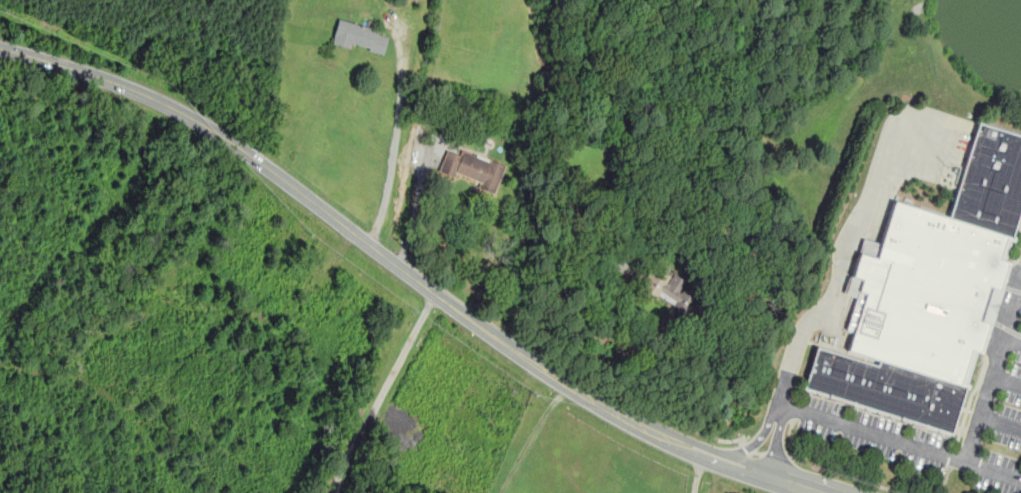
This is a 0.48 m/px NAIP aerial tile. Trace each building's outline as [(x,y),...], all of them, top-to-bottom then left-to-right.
[(389,32),(338,18),(331,41),(382,55),(389,32)] [(980,125),(947,218),(1007,238),(1012,239),(1020,211),(1020,137),(980,125)] [(447,147),(439,173),(496,189),(504,163),(447,147)] [(1001,259),(1007,238),(947,218),(892,200),(875,255),(857,250),(848,279),(858,282),(842,333),(851,336),(846,351),(878,361),(963,389),(975,353),(983,356),(1013,263),(1001,259)] [(639,288),(686,314),(700,289),(654,262),(639,288)] [(952,433),(804,387),(817,347),(876,366),(878,361),(963,389),(952,433)]
